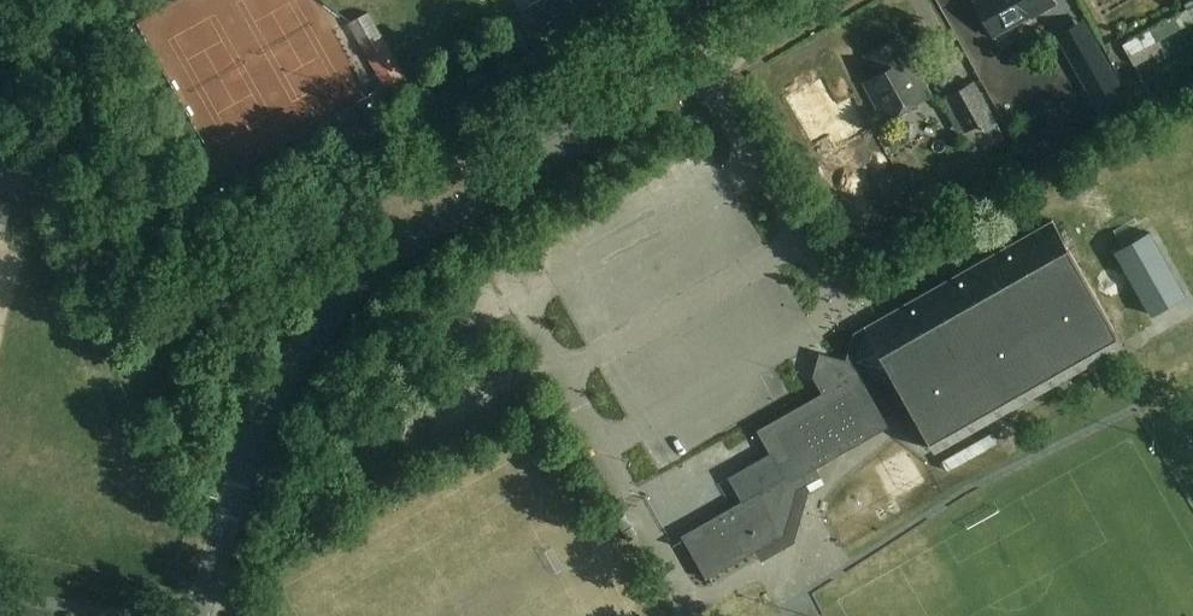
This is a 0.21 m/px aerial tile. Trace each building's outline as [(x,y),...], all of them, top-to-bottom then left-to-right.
[(530,5),(545,32),(598,3),(596,0),(538,0),(530,5)] [(1055,0),(977,0),(976,0),(995,35),(1056,2),(1055,0)] [(1123,44),(1136,65),(1164,49),(1159,40),(1192,21),(1192,4),(1123,44)] [(406,76),(384,35),(364,46),(386,87),(406,76)] [(934,93),(901,36),(867,55),(878,74),(865,81),(887,119),(934,93)] [(1095,40),(1069,56),(1094,99),(1121,84),(1095,40)] [(1001,129),(975,81),(940,100),(959,134),(980,122),(988,136),(1001,129)] [(371,141),(362,125),(339,137),(348,153),(371,141)] [(815,155),(823,168),(839,158),(831,146),(815,155)] [(0,199),(0,230),(6,231),(13,202),(0,199)] [(142,215),(147,224),(164,215),(159,206),(142,215)] [(1125,343),(1055,219),(856,332),(846,369),(819,361),(815,376),(826,395),(765,430),(777,451),(732,477),(747,503),(689,535),(710,572),(784,531),(796,486),(818,473),(813,465),(886,423),(881,415),(909,399),(938,450),(1125,343)] [(630,508),(623,495),(606,504),(613,517),(630,508)]
